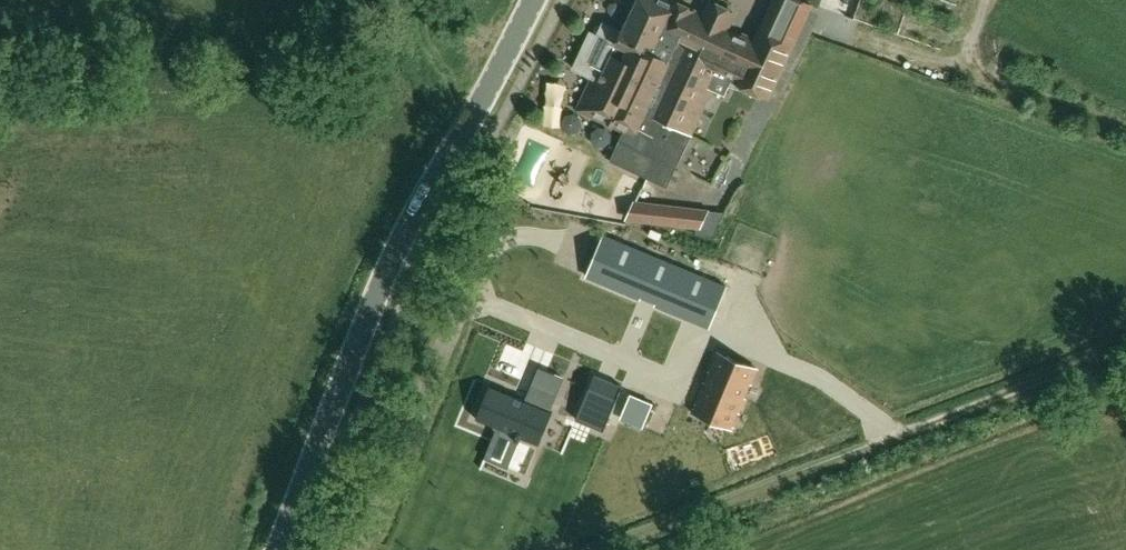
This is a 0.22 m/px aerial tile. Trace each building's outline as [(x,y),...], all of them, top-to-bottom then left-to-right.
[(610,161),(668,187),(712,90),(725,96),(733,78),(735,79),(734,82),(767,98),(789,50),(792,43),(813,0),(772,0),(759,27),(755,36),(743,31),(742,34),(730,29),(737,12),(712,0),(708,0),(702,12),(694,8),(693,10),(674,0),(640,0),(622,38),(599,89),(589,84),(581,102),(591,106),(588,112),(612,123),(610,127),(624,132),(610,161)] [(570,75),(589,84),(599,89),(622,38),(601,28),(595,40),(588,37),(570,75)] [(624,221),(700,228),(709,209),(634,200),(624,221)] [(607,237),(590,277),(709,327),(726,287),(607,237)] [(757,367),(718,351),(693,410),(732,427),(757,367)] [(619,385),(593,374),(576,415),(604,427),(612,409),(609,407),(619,385)] [(490,385),(477,417),(540,443),(560,394),(529,381),(522,398),(490,385)]
